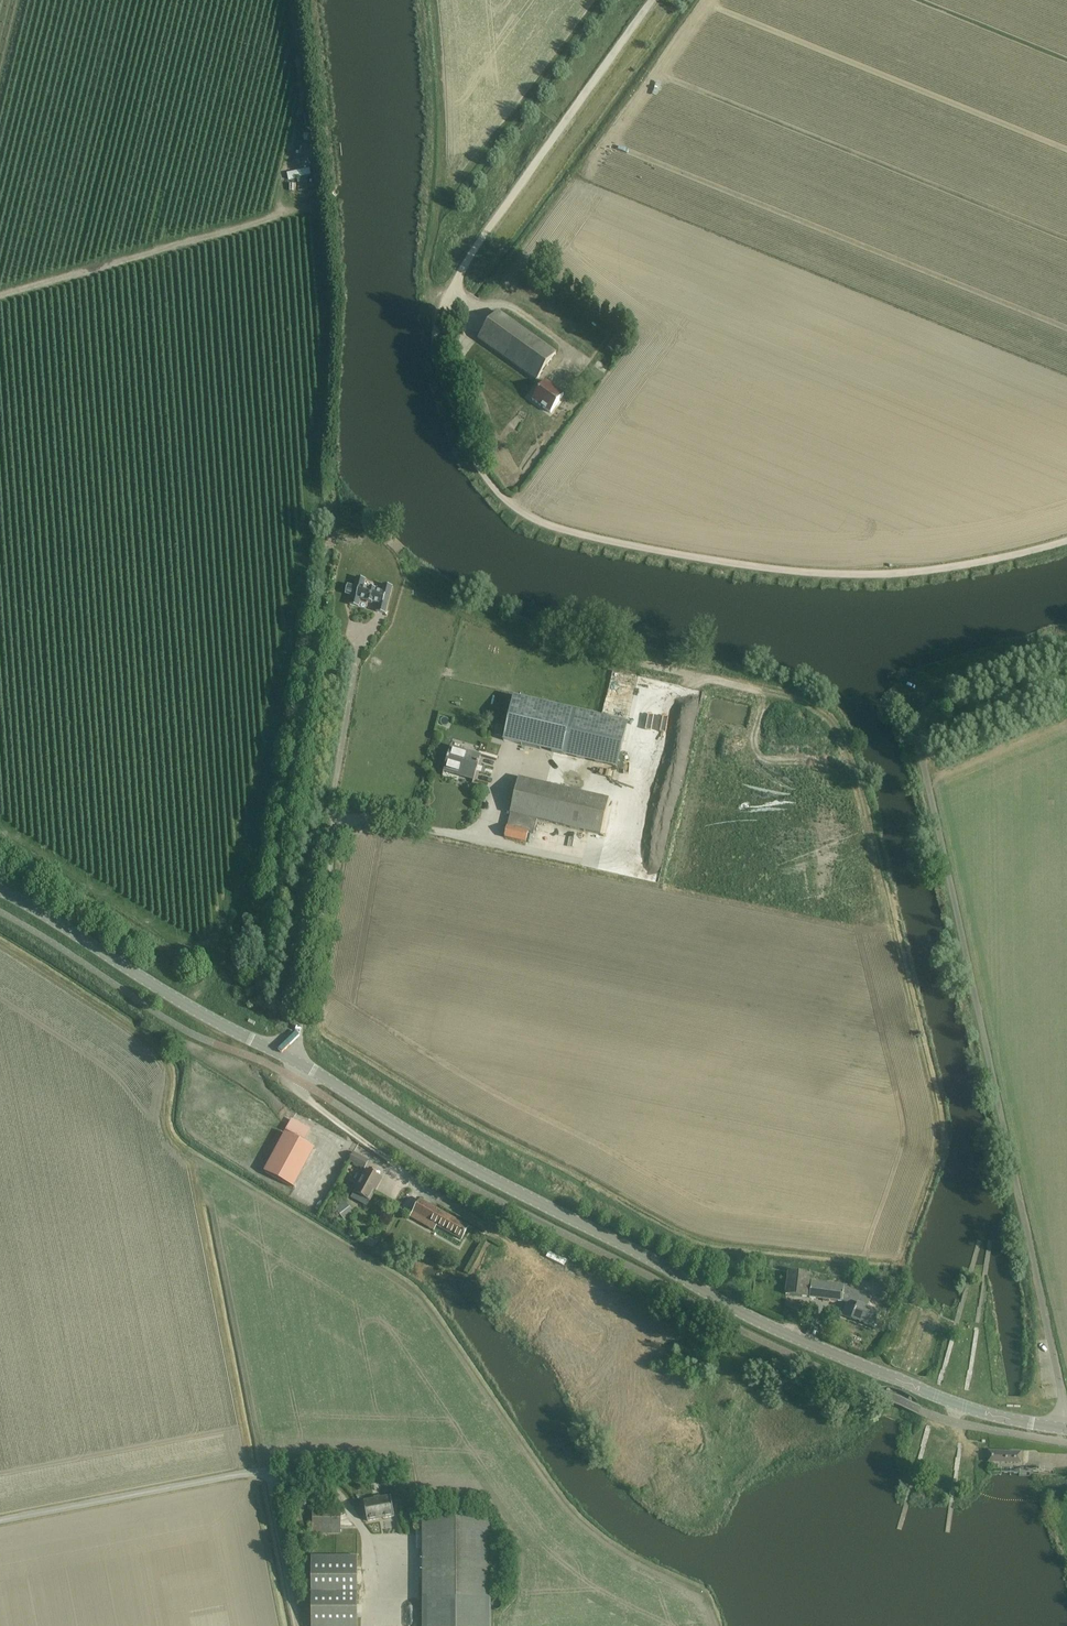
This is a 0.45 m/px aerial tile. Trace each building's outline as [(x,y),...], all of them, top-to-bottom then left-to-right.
[(537,381),(543,372),(556,354),(497,312),(478,339),(537,381)] [(607,348),(615,354),(626,339),(618,333),(607,348)] [(550,413),(557,404),(563,395),(545,382),(532,400),(550,413)] [(348,585),(345,594),(352,596),(349,605),(359,608),(361,599),(367,601),(366,602),(372,604),(372,602),(378,604),(376,612),(385,615),(393,587),(383,584),(381,593),(375,591),(376,590),(370,588),(370,589),(364,588),(366,580),(357,577),(354,587),(348,585)] [(503,742),(617,768),(628,724),(513,697),(503,742)] [(481,756),(450,747),(442,775),(443,776),(445,769),(459,773),(459,775),(472,779),(471,784),(472,784),(481,756)] [(601,835),(603,824),(609,799),(518,778),(510,814),(507,827),(504,838),(526,843),(528,832),(534,834),(537,820),(601,835)] [(292,1119),(286,1130),(297,1136),(297,1137),(305,1141),(311,1130),(292,1119)] [(315,1149),(286,1133),(265,1172),(294,1188),(315,1149)] [(350,1161),(364,1169),(368,1161),(354,1153),(350,1161)] [(366,1170),(361,1180),(351,1198),(367,1207),(382,1178),(366,1170)] [(420,1200),(415,1209),(411,1217),(434,1229),(436,1226),(461,1240),(469,1227),(420,1200)] [(807,1298),(809,1287),(810,1276),(788,1273),(785,1295),(807,1298)] [(874,1328),(879,1318),(880,1314),(867,1308),(871,1298),(844,1287),(844,1286),(811,1282),(809,1298),(842,1302),(856,1308),(852,1319),(874,1328)] [(988,1463),(1020,1464),(1021,1453),(989,1452),(988,1463)] [(394,1517),(393,1507),(391,1496),(365,1500),(368,1521),(394,1517)] [(340,1534),(340,1512),(313,1512),(313,1534),(340,1534)] [(423,1532),(423,1625),(490,1625),(489,1521),(423,1521),(423,1532)] [(357,1586),(357,1556),(311,1556),(311,1625),(358,1625),(357,1586)] [(497,1610),(499,1610),(500,1609),(501,1609),(501,1608),(501,1607),(502,1606),(502,1605),(501,1604),(501,1603),(500,1602),(499,1601),(498,1601),(497,1601),(496,1601),(495,1601),(494,1602),(493,1603),(492,1604),(492,1605),(492,1606),(492,1607),(493,1608),(493,1609),(494,1609),(495,1610),(496,1610),(497,1610)]
